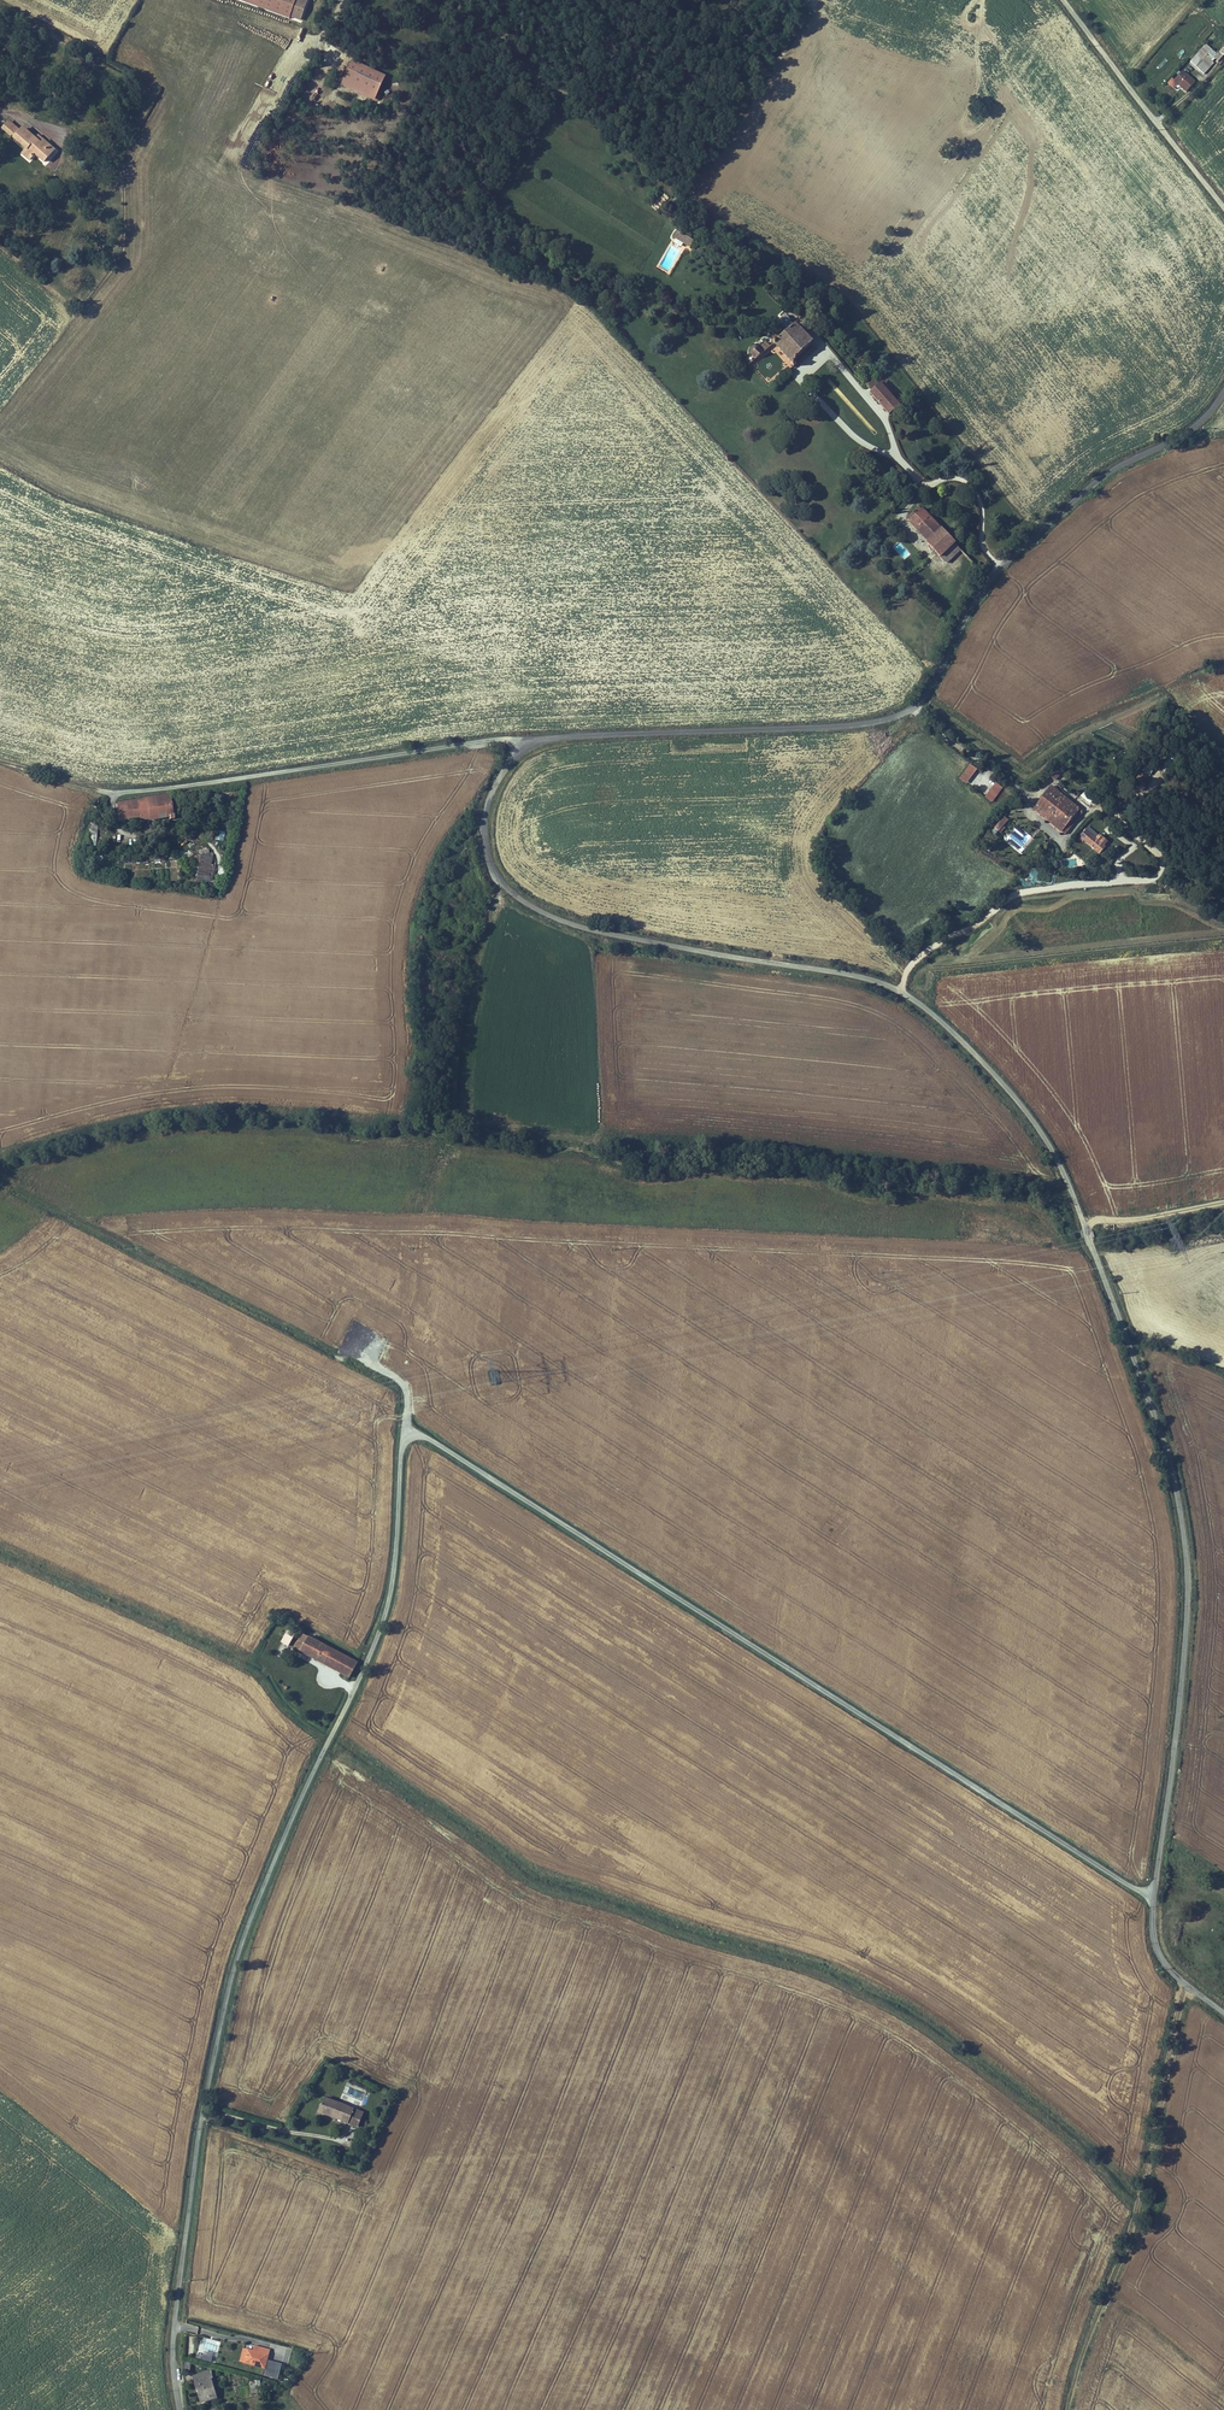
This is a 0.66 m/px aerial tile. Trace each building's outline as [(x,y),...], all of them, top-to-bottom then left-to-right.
[(296,0),(236,0),(289,19),(296,0)] [(1209,49),(1203,44),(1188,60),(1202,73),(1208,67),(1206,65),(1209,61),(1203,55),(1209,49)] [(1223,49),(1220,45),(1211,56),(1214,59),(1223,49)] [(377,96),(386,78),(352,63),(344,81),(377,96)] [(1191,81),(1179,70),(1171,79),(1184,90),(1191,81)] [(377,96),(344,81),(342,87),(375,102),(377,96)] [(14,117),(9,123),(33,146),(27,151),(34,158),(40,152),(49,160),(61,147),(51,138),(48,142),(41,136),(29,124),(26,128),(14,117)] [(48,142),(51,138),(45,133),(41,136),(48,142)] [(690,231),(677,222),(672,229),(685,238),(690,231)] [(694,234),(690,231),(685,238),(689,241),(694,234)] [(669,271),(679,250),(669,245),(659,267),(669,271)] [(783,332),(772,342),(791,362),(809,345),(812,343),(793,323),(791,324),(785,318),(777,326),(783,332)] [(748,364),(749,363),(766,347),(762,342),(743,359),(748,364)] [(809,345),(791,362),(796,367),(814,350),(809,345)] [(878,380),(868,389),(871,392),(869,394),(882,406),(888,412),(900,401),(878,380)] [(919,508),(917,505),(905,516),(908,518),(919,508)] [(915,530),(929,518),(920,508),(919,508),(908,518),(906,520),(915,530)] [(941,530),(929,518),(915,530),(928,543),(927,544),(940,559),(957,544),(943,528),(941,530)] [(967,784),(978,769),(970,763),(959,778),(967,784)] [(1134,786),(1143,787),(1144,783),(1150,785),(1152,777),(1137,773),(1134,786)] [(992,803),(1003,788),(995,782),(985,797),(992,803)] [(1027,806),(1043,819),(1047,814),(1040,807),(1053,791),(1046,784),(1027,806)] [(1077,811),(1053,791),(1040,807),(1047,814),(1043,819),(1059,832),(1077,811)] [(1078,798),(1089,806),(1093,800),(1083,792),(1078,798)] [(174,819),(169,793),(113,804),(116,820),(147,818),(147,819),(157,818),(156,814),(164,813),(165,818),(168,818),(168,819),(174,819)] [(205,824),(205,814),(197,814),(197,824),(205,824)] [(1001,833),(1006,827),(1004,825),(1009,819),(1004,815),(994,827),(1001,833)] [(96,826),(87,826),(87,843),(96,843),(96,826)] [(223,841),(224,831),(216,830),(215,840),(223,841)] [(1093,838),(1084,830),(1075,839),(1079,843),(1082,840),(1097,854),(1103,846),(1101,844),(1104,841),(1097,834),(1093,838)] [(214,855),(195,856),(196,877),(210,877),(211,874),(216,874),(217,865),(212,864),(214,855)] [(129,862),(128,877),(143,877),(143,868),(149,869),(149,863),(129,862)] [(324,1662),(333,1647),(300,1629),(292,1644),(324,1662)] [(354,1660),(333,1647),(324,1662),(347,1675),(354,1660)] [(343,2121),(349,2106),(319,2094),(313,2109),(343,2121)] [(362,2111),(349,2106),(343,2121),(356,2126),(362,2111)] [(217,2353),(220,2341),(201,2337),(196,2359),(211,2362),(214,2352),(217,2353)] [(275,2344),(271,2358),(288,2362),(291,2348),(275,2344)] [(246,2352),(268,2358),(270,2349),(256,2345),(254,2351),(247,2350),(246,2352)] [(267,2361),(268,2358),(246,2352),(243,2363),(265,2369),(263,2373),(275,2377),(279,2364),(267,2361)] [(214,2397),(208,2376),(211,2375),(209,2369),(196,2373),(197,2379),(193,2380),(199,2400),(214,2397)] [(253,2394),(258,2392),(254,2379),(249,2381),(253,2394)]
